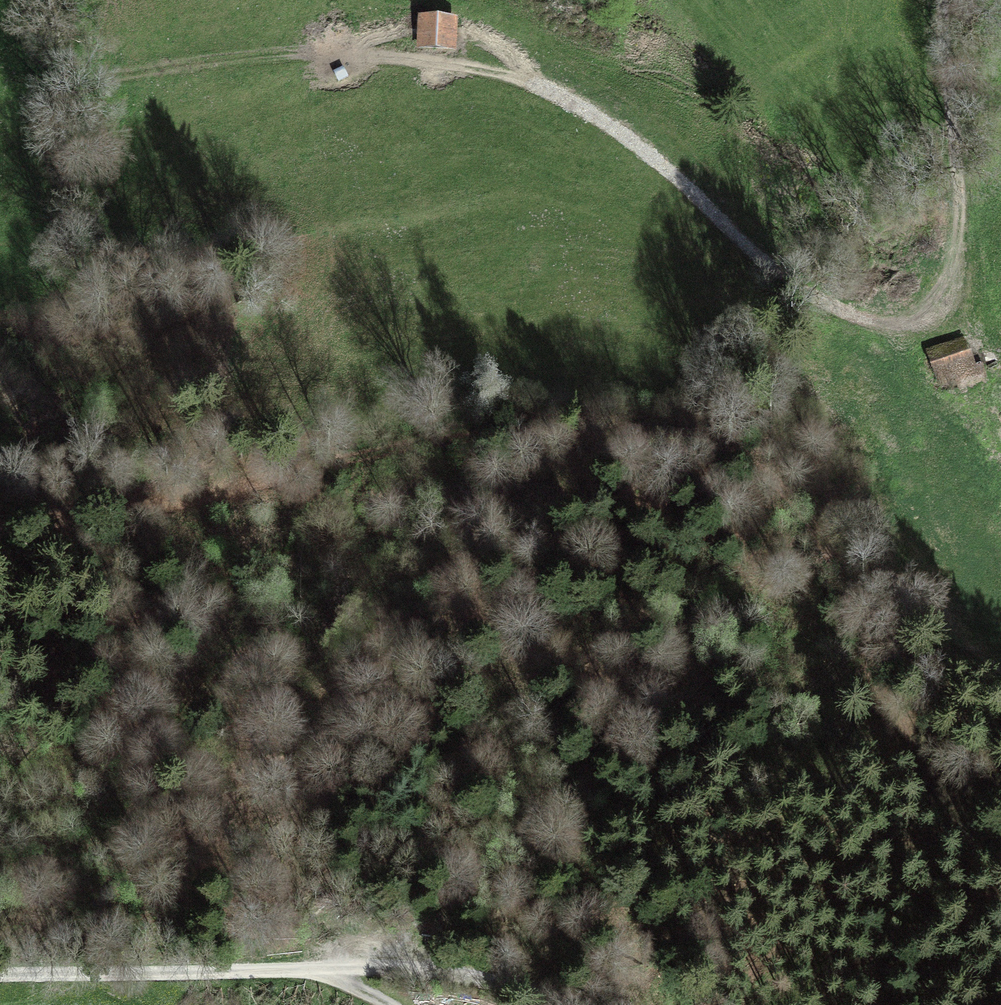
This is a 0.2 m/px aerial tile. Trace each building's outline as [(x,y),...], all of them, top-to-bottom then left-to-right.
[(423,17),(421,47),(451,49),(453,19),(423,17)] [(930,353),(940,382),(954,377),(957,386),(986,377),(982,367),(973,370),(964,342),(930,353)]
